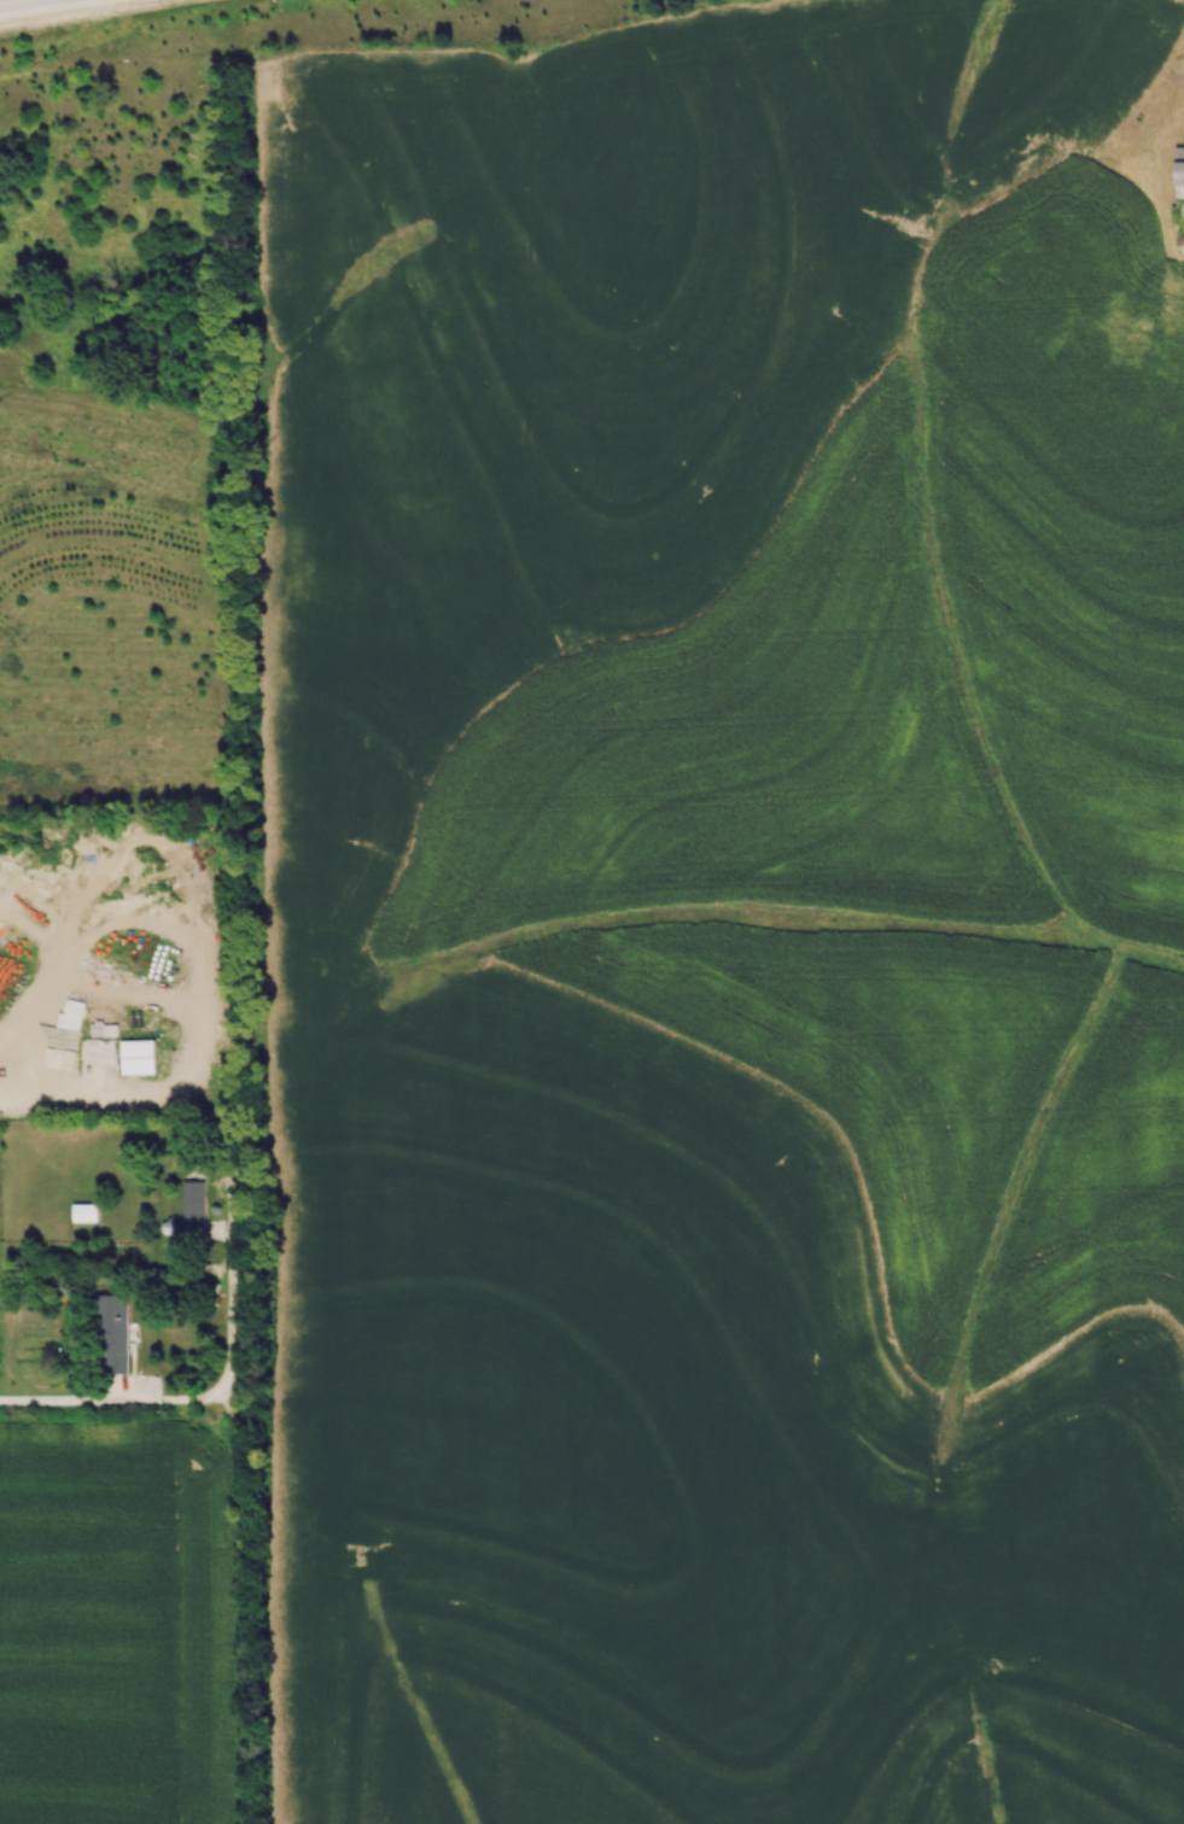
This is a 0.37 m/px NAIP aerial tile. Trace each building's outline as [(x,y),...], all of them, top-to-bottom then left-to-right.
[(1174,146),(1176,197),(1183,197),(1183,146),(1174,146)] [(154,1039),(121,1040),(122,1073),(155,1073),(154,1039)] [(203,1181),(182,1181),(183,1231),(204,1231),(203,1181)] [(72,1204),(72,1221),(97,1220),(96,1203),(72,1204)] [(128,1372),(127,1294),(98,1294),(99,1372),(128,1372)]
